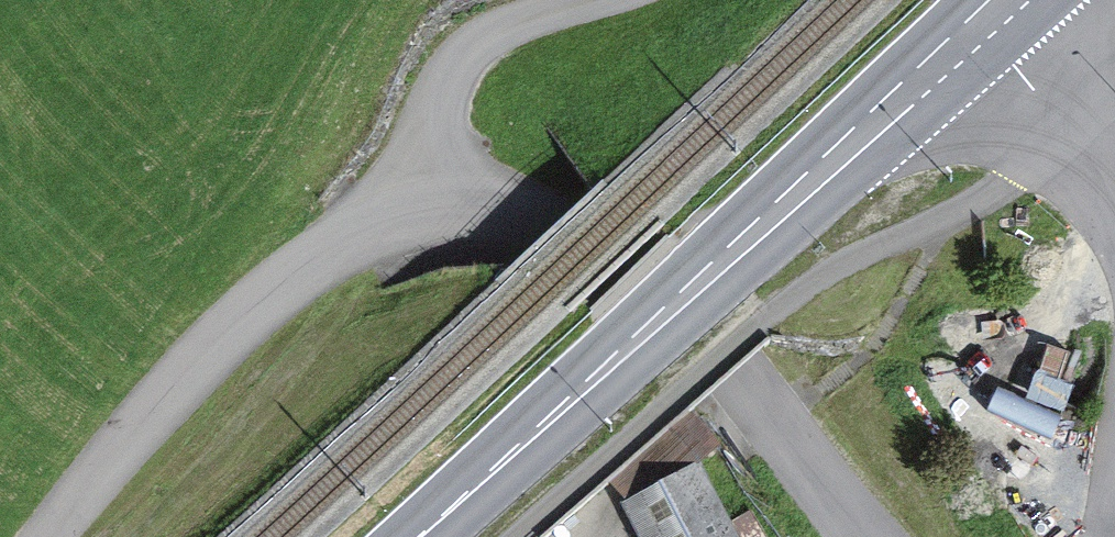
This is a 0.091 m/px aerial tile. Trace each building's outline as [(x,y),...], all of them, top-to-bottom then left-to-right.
[(678,472),(607,508),(622,536),(712,536),(678,472)]
